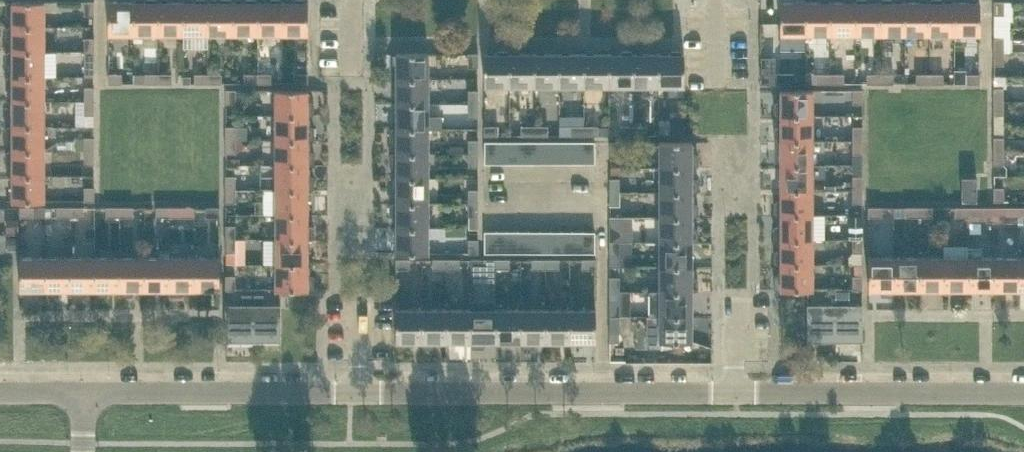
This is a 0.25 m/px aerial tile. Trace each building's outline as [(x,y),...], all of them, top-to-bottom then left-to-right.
[(45,0),(13,0),(13,1),(11,1),(7,2),(7,13),(11,14),(13,14),(13,25),(45,25),(45,0)] [(95,13),(95,0),(85,0),(85,13),(95,13)] [(134,0),(109,0),(109,32),(134,32),(134,0)] [(134,32),(159,32),(159,0),(134,0),(134,32)] [(159,32),(184,32),(184,0),(159,0),(159,32)] [(184,32),(209,32),(209,0),(184,0),(184,32)] [(209,32),(233,32),(233,0),(209,0),(209,32)] [(233,32),(258,32),(258,0),(233,0),(233,32)] [(258,32),(283,32),(283,0),(258,0),(258,32)] [(283,32),(308,32),(308,0),(283,0),(283,32)] [(806,0),(780,0),(780,32),(806,32),(806,0)] [(806,32),(831,32),(831,0),(806,0),(806,32)] [(831,32),(855,32),(855,0),(831,0),(831,32)] [(855,32),(880,32),(880,0),(855,0),(855,32)] [(880,32),(905,32),(905,0),(880,0),(880,32)] [(905,32),(930,32),(930,0),(905,0),(905,32)] [(930,32),(955,32),(955,0),(930,0),(930,32)] [(955,32),(980,32),(980,0),(955,0),(955,32)] [(1004,0),(994,0),(994,13),(1004,13),(1004,0)] [(994,13),(994,37),(1004,37),(1011,37),(1011,13),(1004,13),(994,13)] [(45,50),(45,25),(13,25),(13,26),(11,26),(7,28),(7,38),(11,40),(13,40),(12,50),(45,50)] [(95,37),(85,37),(85,50),(95,50),(95,37)] [(994,50),(1004,50),(1004,37),(994,37),(994,50)] [(508,52),(508,49),(498,49),(498,52),(485,52),(485,84),(510,84),(510,52),(508,52)] [(533,52),(533,49),(522,49),(522,52),(510,52),(510,84),(535,84),(535,52),(533,52)] [(557,52),(557,49),(547,49),(547,52),(535,52),(535,84),(560,84),(560,52),(557,52)] [(582,52),(582,49),(572,49),(572,52),(560,52),(560,84),(584,84),(584,52),(582,52)] [(607,52),(607,49),(597,49),(597,52),(584,52),(584,84),(609,84),(609,52),(607,52)] [(632,52),(632,49),(621,49),(621,52),(609,52),(609,84),(634,84),(634,52),(632,52)] [(657,52),(657,49),(647,49),(647,52),(634,52),(634,84),(659,84),(659,52),(657,52)] [(682,52),(682,49),(672,49),(672,52),(659,52),(659,84),(684,84),(685,52),(682,52)] [(45,75),(45,50),(12,50),(12,51),(11,51),(7,53),(7,63),(11,65),(13,65),(13,75),(45,75)] [(95,50),(85,50),(85,64),(95,64),(95,50)] [(994,75),(1004,75),(1004,50),(994,50),(994,75)] [(429,77),(429,52),(396,52),(396,77),(429,77)] [(479,65),(479,52),(469,52),(469,65),(479,65)] [(774,73),(774,57),(762,57),(762,82),(794,82),(794,73),(774,73)] [(134,82),(134,72),(109,72),(109,82),(134,82)] [(159,72),(145,72),(134,72),(134,82),(159,82),(159,72)] [(159,72),(159,82),(172,82),(172,72),(159,72)] [(209,82),(209,72),(195,72),(195,82),(209,82)] [(209,72),(209,82),(222,82),(222,72),(209,72)] [(258,82),(258,72),(245,72),(245,82),(258,82)] [(258,72),(258,82),(271,82),(271,72),(258,72)] [(308,82),(308,72),(295,72),(295,82),(308,82)] [(831,82),(831,73),(817,73),(817,82),(831,82)] [(831,73),(831,82),(844,82),(844,73),(831,73)] [(880,82),(880,73),(867,73),(867,82),(880,82)] [(880,73),(880,82),(894,82),(894,73),(880,73)] [(930,82),(930,73),(917,73),(917,82),(930,82)] [(930,73),(930,82),(943,82),(943,73),(930,73)] [(980,73),(967,73),(967,82),(980,82),(980,73)] [(45,100),(45,75),(13,75),(12,76),(11,76),(7,77),(7,88),(11,90),(12,90),(12,100),(45,100)] [(429,102),(429,77),(396,77),(396,78),(394,78),(391,80),(391,90),(394,92),(396,92),(396,102),(429,102)] [(95,86),(85,86),(85,100),(95,100),(95,86)] [(1004,174),(1004,163),(1004,149),(994,149),(994,125),(994,100),(994,86),(994,174),(1004,174)] [(994,100),(1004,100),(1004,86),(994,86),(994,100)] [(236,102),(236,88),(226,88),(226,102),(236,102)] [(310,113),(314,111),(314,101),(310,99),(308,99),(308,88),(276,88),(276,114),(308,114),(308,113),(310,113)] [(813,114),(813,88),(780,88),(780,99),(779,99),(775,101),(775,111),(779,113),(780,113),(780,114),(813,114)] [(863,102),(863,88),(853,88),(853,102),(863,102)] [(469,102),(479,102),(479,89),(469,89),(469,102)] [(45,124),(45,100),(12,100),(12,124),(45,124)] [(95,100),(85,100),(85,113),(95,113),(95,100)] [(1004,125),(1004,100),(994,100),(994,125),(1004,125)] [(429,127),(429,102),(396,102),(396,103),(394,103),(391,105),(391,115),(394,117),(396,117),(396,127),(429,127)] [(479,116),(479,102),(469,102),(469,116),(479,116)] [(310,138),(314,136),(314,126),(310,124),(308,124),(308,114),(276,114),(276,138),(308,138),(310,138)] [(813,139),(813,114),(780,114),(780,125),(778,125),(775,126),(775,137),(778,138),(780,138),(780,139),(813,139)] [(45,149),(45,124),(12,124),(12,125),(10,125),(7,127),(7,137),(11,139),(12,139),(12,149),(45,149)] [(485,134),(498,134),(498,124),(485,124),(485,134)] [(521,134),(535,134),(535,124),(521,124),(521,134)] [(535,124),(535,134),(548,134),(548,124),(535,124)] [(571,134),(584,134),(584,124),(571,124),(571,134)] [(584,124),(584,134),(598,134),(598,124),(584,124)] [(621,134),(634,134),(634,124),(621,124),(621,134)] [(634,124),(634,134),(647,134),(647,124),(634,124)] [(684,134),(684,124),(671,124),(671,134),(684,134)] [(863,139),(863,124),(853,124),(853,139),(863,139)] [(235,138),(236,138),(236,125),(226,125),(226,138),(235,138)] [(1004,149),(1004,125),(994,125),(994,149),(1004,149)] [(429,152),(429,127),(396,127),(396,128),(394,128),(391,129),(391,140),(394,141),(396,141),(396,151),(429,152)] [(95,136),(85,136),(85,149),(95,149),(95,136)] [(236,138),(235,138),(226,138),(226,152),(236,152),(236,138)] [(310,162),(314,161),(314,150),(310,149),(308,149),(308,138),(276,138),(276,163),(308,163),(308,162),(310,162)] [(469,152),(479,152),(479,139),(469,138),(469,152)] [(825,139),(813,139),(780,139),(780,163),(813,163),(813,148),(825,148),(825,139)] [(863,152),(863,139),(853,139),(853,152),(863,152)] [(485,168),(497,168),(497,140),(485,140),(485,168)] [(497,168),(508,168),(508,140),(497,140),(497,168)] [(508,168),(519,168),(519,140),(508,140),(508,168)] [(519,168),(529,168),(529,140),(519,140),(519,168)] [(529,168),(540,168),(540,140),(529,140),(529,168)] [(540,168),(551,168),(551,140),(540,140),(540,168)] [(551,168),(562,168),(562,140),(551,140),(551,168)] [(562,168),(573,168),(573,140),(562,140),(562,168)] [(573,168),(583,168),(583,140),(573,140),(573,168)] [(583,168),(595,168),(595,140),(583,140),(583,168)] [(610,154),(620,154),(620,140),(610,140),(610,154)] [(694,165),(698,163),(698,153),(695,151),(692,151),(692,140),(660,140),(660,165),(692,165),(694,165)] [(45,174),(45,149),(12,149),(12,150),(11,150),(7,152),(7,162),(11,164),(12,164),(12,174),(45,174)] [(95,149),(85,149),(85,163),(95,163),(95,149)] [(429,176),(429,152),(396,151),(396,152),(394,152),(391,154),(391,164),(394,166),(396,166),(396,176),(429,176)] [(479,165),(479,152),(469,152),(469,165),(479,165)] [(863,152),(853,152),(853,163),(862,163),(863,152)] [(310,187),(314,186),(314,175),(310,174),(308,174),(308,163),(276,163),(276,188),(308,188),(308,187),(310,187)] [(825,163),(813,163),(780,163),(780,188),(813,188),(813,173),(825,173),(825,163)] [(863,175),(862,163),(853,163),(853,175),(863,175)] [(694,189),(698,188),(698,177),(694,176),(692,176),(692,165),(660,165),(660,190),(692,190),(692,189),(694,189)] [(45,199),(45,174),(12,174),(12,175),(10,175),(7,177),(7,187),(10,189),(12,189),(12,199),(45,199)] [(226,188),(236,188),(236,175),(226,174),(226,188)] [(853,188),(863,188),(863,175),(853,175),(853,188)] [(429,201),(429,176),(396,176),(396,201),(429,201)] [(977,176),(968,176),(962,176),(962,200),(977,200),(977,176)] [(610,190),(620,190),(620,177),(610,177),(610,190)] [(1004,200),(1004,185),(994,185),(994,200),(1004,200)] [(95,186),(85,186),(85,199),(95,199),(95,186)] [(236,201),(236,188),(226,188),(226,201),(236,201)] [(308,213),(308,188),(276,188),(276,213),(308,213)] [(469,201),(479,201),(479,188),(469,188),(469,201)] [(813,213),(813,188),(780,188),(780,198),(779,198),(775,200),(775,210),(779,212),(780,212),(780,213),(813,213)] [(862,213),(863,188),(853,188),(853,213),(862,213)] [(620,204),(620,190),(610,190),(610,204),(620,204)] [(694,214),(698,212),(698,202),(694,200),(692,200),(692,190),(660,190),(660,215),(692,215),(692,214),(694,214)] [(429,226),(429,201),(396,201),(396,202),(394,202),(391,204),(391,214),(394,216),(396,216),(396,226),(429,226)] [(479,215),(479,201),(469,201),(469,215),(479,215)] [(20,215),(34,215),(34,206),(20,206),(20,215)] [(57,215),(70,215),(70,206),(57,206),(57,215)] [(70,206),(70,215),(84,215),(84,206),(70,206)] [(107,215),(120,215),(120,206),(107,206),(107,215)] [(120,206),(120,215),(133,215),(133,206),(120,206)] [(156,215),(170,215),(170,206),(156,206),(156,215)] [(170,206),(170,215),(183,215),(183,206),(170,206)] [(206,215),(220,215),(220,206),(206,206),(206,215)] [(882,215),(882,206),(869,206),(869,215),(882,215)] [(905,215),(905,206),(894,206),(894,215),(905,215)] [(919,215),(919,206),(905,206),(905,215),(919,215)] [(919,206),(919,215),(932,215),(932,206),(919,206)] [(969,215),(969,206),(955,206),(955,215),(969,215)] [(969,206),(969,215),(982,215),(982,206),(969,206)] [(1018,215),(1018,206),(1005,206),(1005,215),(1018,215)] [(308,213),(276,213),(276,238),(308,238),(308,227),(311,227),(315,225),(315,215),(311,213),(308,213)] [(813,238),(813,213),(780,213),(780,223),(778,223),(775,225),(775,236),(778,237),(780,237),(780,238),(813,238)] [(694,239),(698,237),(698,227),(694,225),(692,225),(692,215),(660,215),(660,240),(692,240),(692,239),(694,239)] [(562,251),(572,251),(572,223),(562,224),(562,251)] [(572,251),(583,251),(583,223),(572,223),(572,251)] [(583,251),(595,251),(595,223),(583,223),(583,251)] [(226,238),(236,238),(236,224),(226,224),(226,238)] [(485,251),(497,251),(497,224),(485,224),(485,251)] [(497,251),(507,251),(507,224),(497,224),(497,251)] [(507,251),(518,251),(518,224),(507,224),(507,251)] [(518,251),(529,251),(529,224),(518,224),(518,251)] [(529,251),(540,251),(540,224),(529,224),(529,251)] [(540,251),(551,251),(551,224),(540,224),(540,251)] [(551,251),(562,251),(562,224),(551,224),(551,251)] [(853,238),(862,238),(862,224),(853,224),(853,238)] [(429,251),(429,226),(396,226),(396,227),(394,227),(391,228),(391,239),(394,241),(396,241),(396,251),(429,251)] [(610,240),(620,240),(620,226),(610,226),(610,240)] [(236,251),(236,238),(226,238),(226,251),(236,251)] [(308,262),(308,238),(276,238),(276,262),(308,262)] [(475,252),(479,252),(479,238),(469,238),(469,252),(475,252)] [(813,263),(813,238),(780,238),(780,248),(778,248),(775,250),(775,260),(778,262),(780,262),(780,263),(813,263)] [(862,251),(862,238),(853,238),(853,251),(862,251)] [(620,264),(620,253),(620,240),(610,240),(610,264),(619,264),(620,264)] [(692,265),(692,240),(660,240),(660,264),(692,265)] [(45,288),(46,255),(20,255),(20,288),(21,288),(21,290),(22,294),(33,294),(35,290),(35,288),(45,288)] [(70,288),(70,255),(46,255),(45,288),(46,288),(46,290),(48,294),(58,294),(60,290),(60,288),(70,288)] [(95,288),(95,255),(70,255),(70,288),(71,288),(71,290),(73,294),(83,294),(85,290),(85,288),(95,288)] [(120,288),(120,255),(95,255),(95,288),(96,288),(96,290),(97,294),(108,294),(109,290),(109,288),(120,288)] [(145,288),(145,255),(120,255),(120,288),(121,288),(121,290),(122,294),(133,294),(135,290),(135,288),(145,288)] [(170,288),(170,255),(145,255),(145,288),(170,288)] [(195,288),(195,255),(170,255),(170,288),(170,290),(172,294),(183,294),(184,290),(184,288),(195,288)] [(220,288),(220,255),(195,255),(195,288),(196,288),(196,290),(197,294),(208,294),(209,290),(209,288),(220,288)] [(894,288),(894,256),(869,256),(869,288),(880,288),(880,290),(881,294),(892,294),(893,290),(893,288),(894,288)] [(919,288),(919,256),(894,256),(894,288),(919,288)] [(944,288),(944,256),(919,256),(919,288),(929,288),(929,290),(931,294),(941,294),(943,290),(943,288),(944,288)] [(969,288),(969,256),(944,256),(944,288),(954,288),(954,290),(956,294),(966,294),(968,290),(968,288),(969,288)] [(993,288),(993,256),(969,256),(969,288),(993,288)] [(1018,288),(1018,256),(993,256),(993,288),(1018,288)] [(410,267),(410,258),(396,258),(396,267),(410,267)] [(433,267),(447,267),(447,258),(433,258),(433,267)] [(447,258),(447,267),(460,267),(460,258),(447,258)] [(483,267),(496,267),(496,258),(483,258),(483,267)] [(496,258),(496,267),(510,268),(510,258),(496,258)] [(532,268),(546,268),(546,258),(532,258),(532,268)] [(546,258),(546,268),(559,268),(559,258),(546,258)] [(582,268),(596,268),(596,258),(582,258),(582,268)] [(310,287),(314,285),(314,275),(310,273),(308,273),(308,262),(276,262),(276,288),(308,288),(308,287),(310,287)] [(813,288),(813,263),(780,263),(780,274),(778,274),(775,275),(775,286),(778,287),(780,287),(780,288),(813,288)] [(694,289),(698,287),(698,277),(694,275),(692,275),(692,265),(660,264),(660,289),(692,289),(694,289)] [(226,288),(236,288),(236,274),(226,274),(226,288)] [(862,288),(862,274),(853,274),(853,288),(862,288)] [(610,289),(620,289),(620,276),(610,276),(610,289)] [(620,314),(620,289),(610,289),(610,314),(620,314)] [(692,289),(660,289),(650,289),(650,314),(660,314),(692,314),(692,289)] [(254,340),(254,303),(226,303),(226,340),(254,340)] [(281,340),(281,303),(254,303),(254,340),(281,340)] [(835,338),(835,303),(808,303),(808,340),(824,340),(824,338),(835,338)] [(863,340),(863,303),(835,303),(835,338),(846,338),(846,340),(863,340)] [(411,342),(411,340),(422,340),(422,308),(396,308),(396,340),(397,340),(397,342),(399,346),(409,346),(411,342)] [(436,342),(436,340),(447,340),(447,308),(422,308),(422,340),(422,342),(424,346),(435,346),(436,342)] [(461,342),(461,340),(471,340),(471,308),(447,308),(447,340),(447,342),(449,346),(459,346),(461,342)] [(486,342),(486,340),(496,340),(496,308),(471,308),(471,340),(472,340),(472,342),(474,346),(484,346),(486,342)] [(521,340),(521,308),(496,308),(496,340),(521,340)] [(536,342),(536,340),(546,340),(546,308),(521,308),(521,340),(522,340),(522,342),(524,346),(534,346),(536,342)] [(560,342),(560,340),(571,340),(571,308),(546,308),(546,340),(547,340),(547,342),(548,346),(559,346),(560,342)] [(585,342),(585,340),(596,340),(596,308),(571,308),(571,340),(571,342),(573,346),(583,346),(585,342)] [(610,340),(620,340),(620,314),(610,314),(610,336),(610,340)] [(692,314),(660,314),(650,314),(648,314),(648,345),(669,345),(669,340),(692,340),(692,314)]
